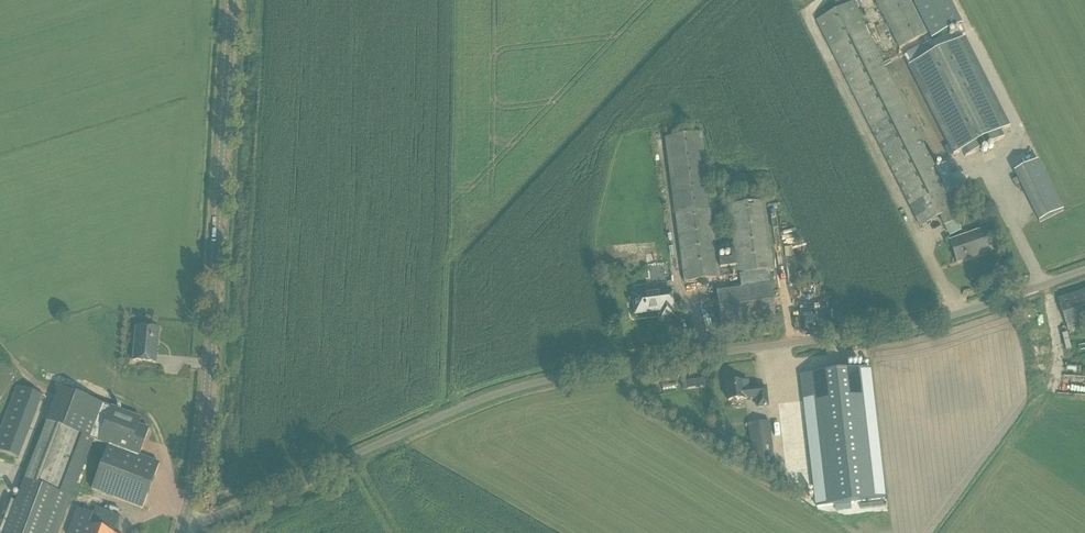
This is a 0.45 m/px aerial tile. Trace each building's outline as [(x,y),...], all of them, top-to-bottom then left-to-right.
[(899,49),(927,35),(909,0),(875,0),(899,49)] [(931,39),(961,23),(950,0),(911,0),(931,39)] [(851,3),(816,21),(915,217),(920,227),(939,217),(944,227),(960,219),(952,202),(957,199),(954,194),(949,196),(948,193),(950,192),(949,191),(952,189),(948,182),(946,183),(945,182),(943,183),(851,3)] [(953,155),(962,151),(965,158),(1004,138),(1000,132),(1010,127),(965,38),(908,66),(953,155)] [(664,139),(685,283),(721,278),(717,254),(701,133),(664,139)] [(1038,161),(1015,173),(1040,223),(1064,211),(1038,161)] [(747,177),(721,179),(722,192),(748,190),(747,177)] [(741,289),(716,293),(719,316),(721,327),(775,320),(774,309),(769,271),(773,270),(763,200),(761,201),(761,199),(759,199),(759,196),(753,197),(752,192),(727,195),(734,251),(729,252),(730,259),(718,261),(721,278),(739,275),(741,289)] [(944,227),(949,236),(961,230),(956,221),(944,227)] [(985,232),(961,240),(950,244),(957,263),(976,256),(975,254),(991,248),(985,232)] [(774,245),(786,244),(786,235),(774,236),(774,245)] [(632,295),(633,304),(635,314),(648,313),(647,310),(661,309),(662,317),(672,316),(671,310),(673,309),(670,289),(632,295)] [(1061,310),(1068,332),(1084,326),(1084,291),(1058,299),(1061,310)] [(133,362),(144,363),(155,364),(157,346),(156,345),(156,341),(157,341),(158,330),(136,328),(133,362)] [(1069,333),(1073,363),(1084,362),(1084,331),(1069,333)] [(884,499),(869,368),(801,376),(816,507),(834,505),(850,503),(884,499)] [(667,380),(653,381),(655,393),(668,392),(667,380)] [(704,388),(703,380),(696,381),(697,389),(704,388)] [(726,385),(727,395),(728,403),(757,399),(758,408),(767,407),(765,388),(744,390),(743,383),(726,385)] [(16,387),(0,430),(0,452),(19,459),(29,433),(30,433),(44,397),(16,387)] [(60,389),(48,422),(84,436),(67,479),(77,483),(93,441),(108,447),(108,445),(139,457),(139,456),(149,429),(139,425),(141,418),(111,406),(110,408),(60,389)] [(48,422),(25,480),(28,481),(19,505),(5,500),(0,514),(0,532),(57,532),(77,483),(67,479),(84,436),(48,422)] [(748,424),(752,465),(776,479),(770,422),(748,424)] [(108,447),(91,491),(142,510),(160,464),(139,456),(139,457),(108,445),(108,447)] [(120,517),(95,507),(93,515),(77,509),(68,532),(114,532),(120,517)]
